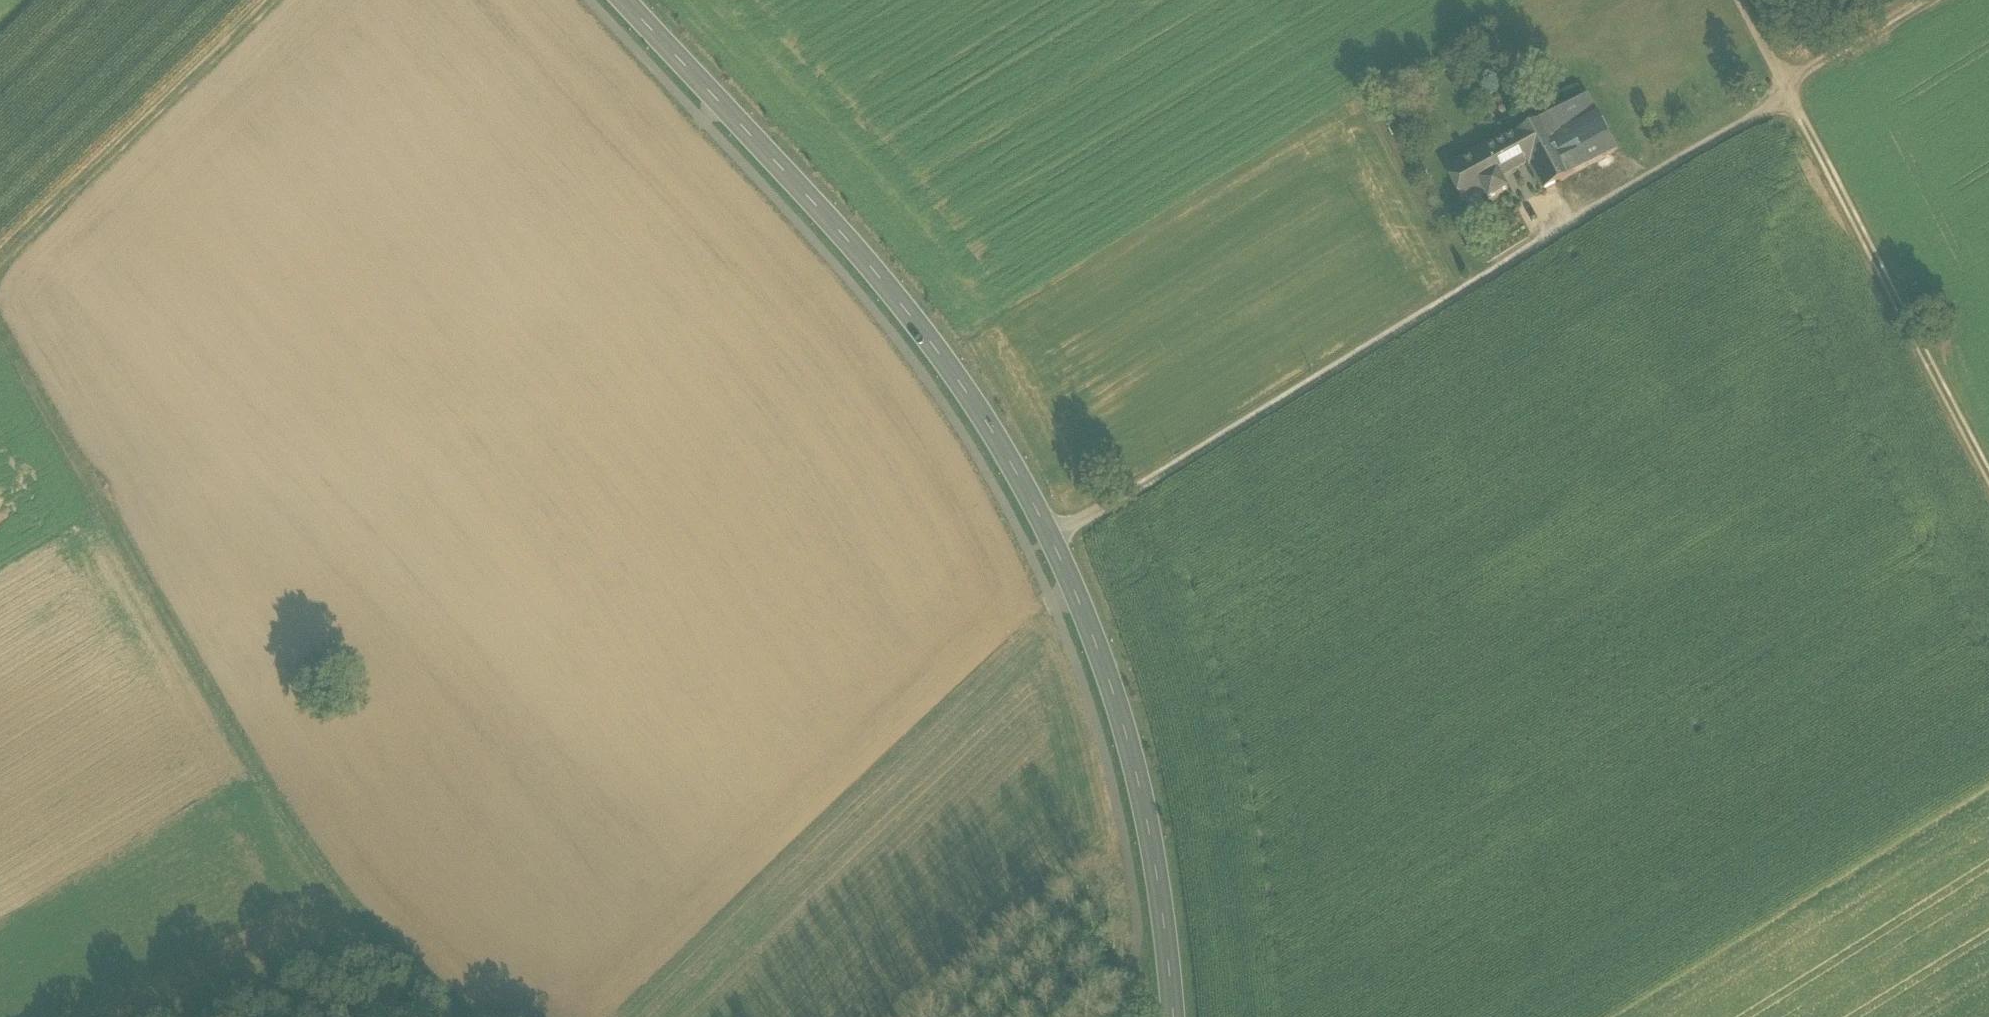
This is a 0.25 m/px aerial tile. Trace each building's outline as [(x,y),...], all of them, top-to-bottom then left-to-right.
[(1535,197),(1627,153),(1595,99),(1451,170),(1478,216),(1528,188),(1535,197)]
